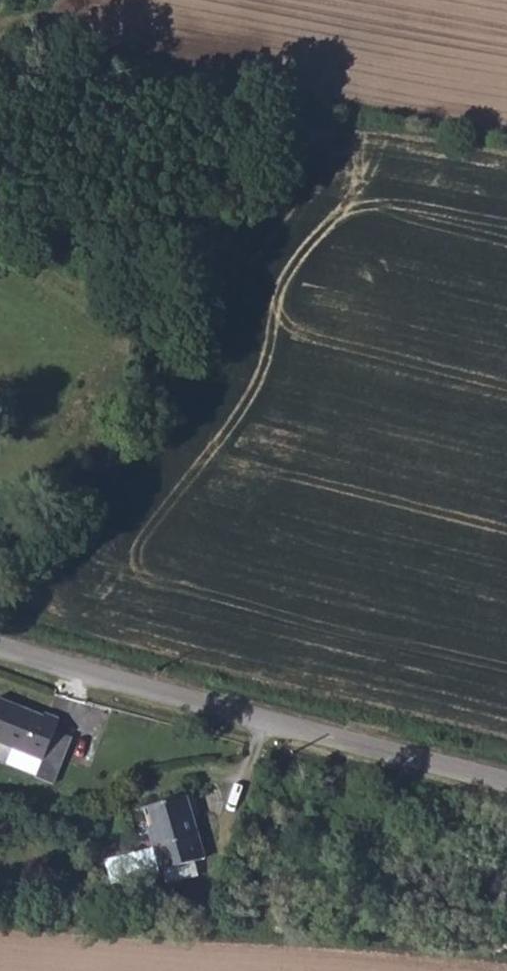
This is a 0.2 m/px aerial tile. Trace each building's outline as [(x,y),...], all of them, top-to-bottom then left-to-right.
[(51,770),(56,759),(47,755),(56,734),(60,724),(43,716),(40,719),(0,702),(0,749),(51,770)] [(56,759),(51,770),(57,772),(71,740),(56,734),(47,755),(56,759)] [(202,824),(197,802),(144,813),(162,875),(205,864),(195,825),(202,824)]
